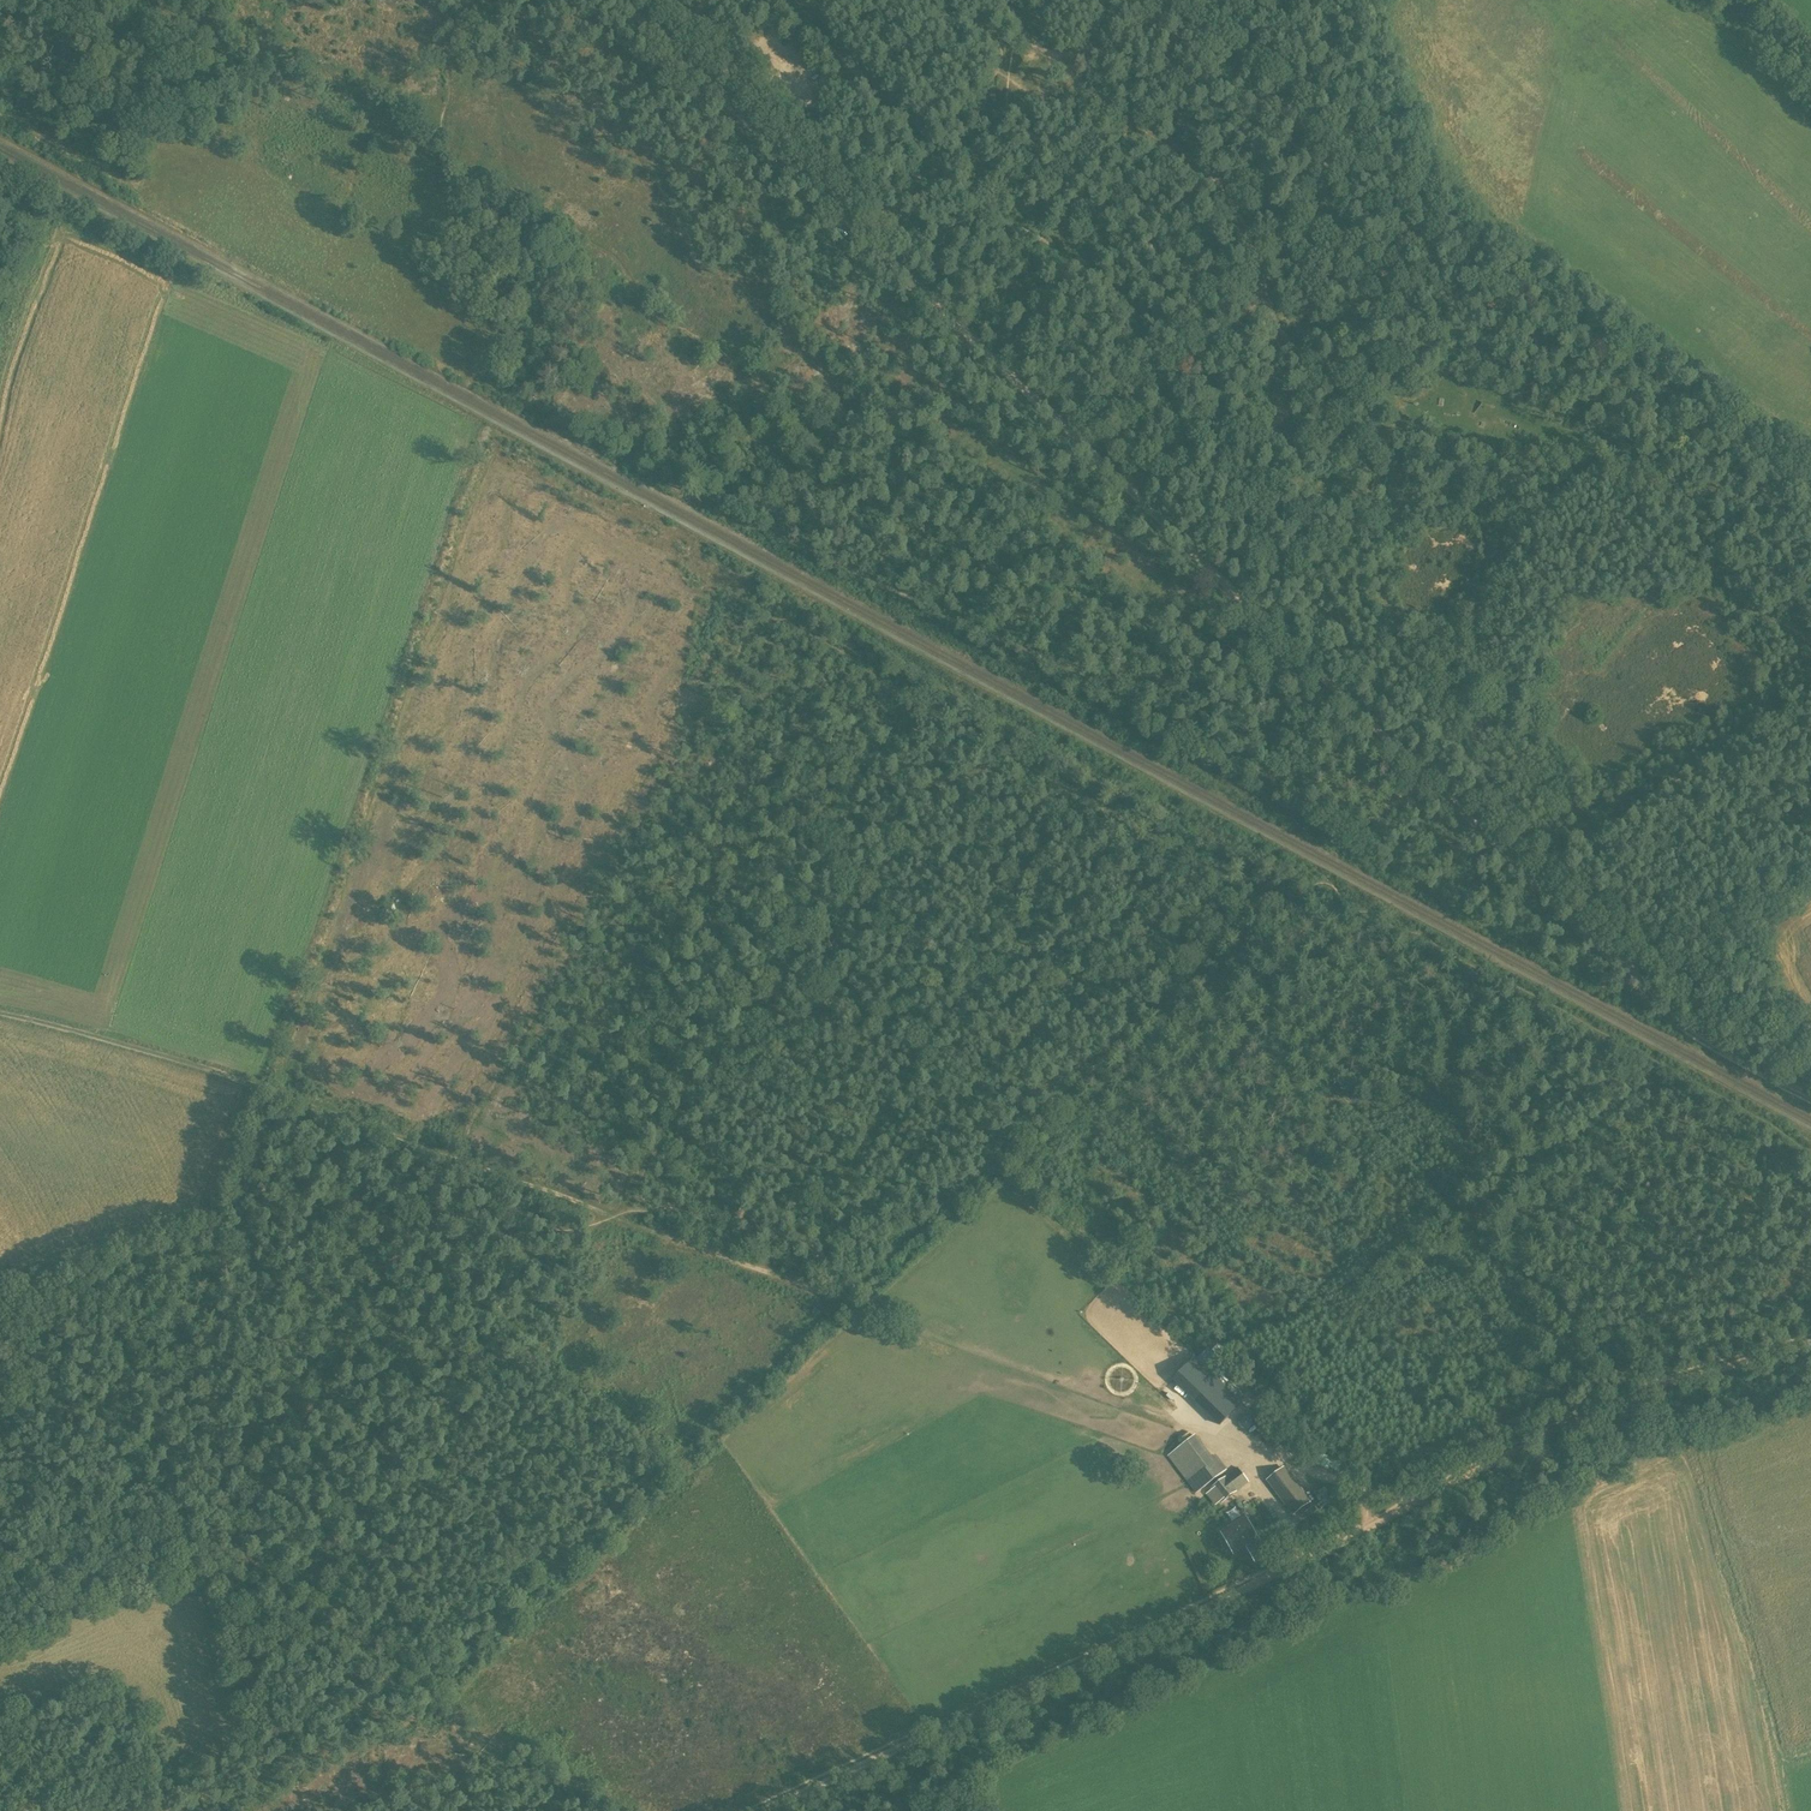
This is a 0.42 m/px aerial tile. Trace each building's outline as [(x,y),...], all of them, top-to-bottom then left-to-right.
[(1231,1394),(1209,1417),(1226,1433),(1247,1410),(1231,1394)] [(1253,1423),(1262,1432),(1269,1425),(1260,1416),(1253,1423)] [(1167,1455),(1195,1493),(1224,1472),(1196,1434),(1167,1455)] [(1284,1466),(1266,1480),(1293,1516),(1311,1502),(1284,1466)] [(1210,1488),(1221,1503),(1247,1484),(1235,1469),(1210,1488)] [(1245,1546),(1246,1547),(1255,1563),(1268,1555),(1245,1516),(1229,1525),(1233,1531),(1235,1530),(1241,1540),(1244,1538),(1248,1544),(1245,1546)] [(1233,1554),(1246,1547),(1245,1546),(1248,1544),(1244,1538),(1241,1540),(1235,1530),(1233,1531),(1229,1525),(1219,1531),(1233,1554)]
